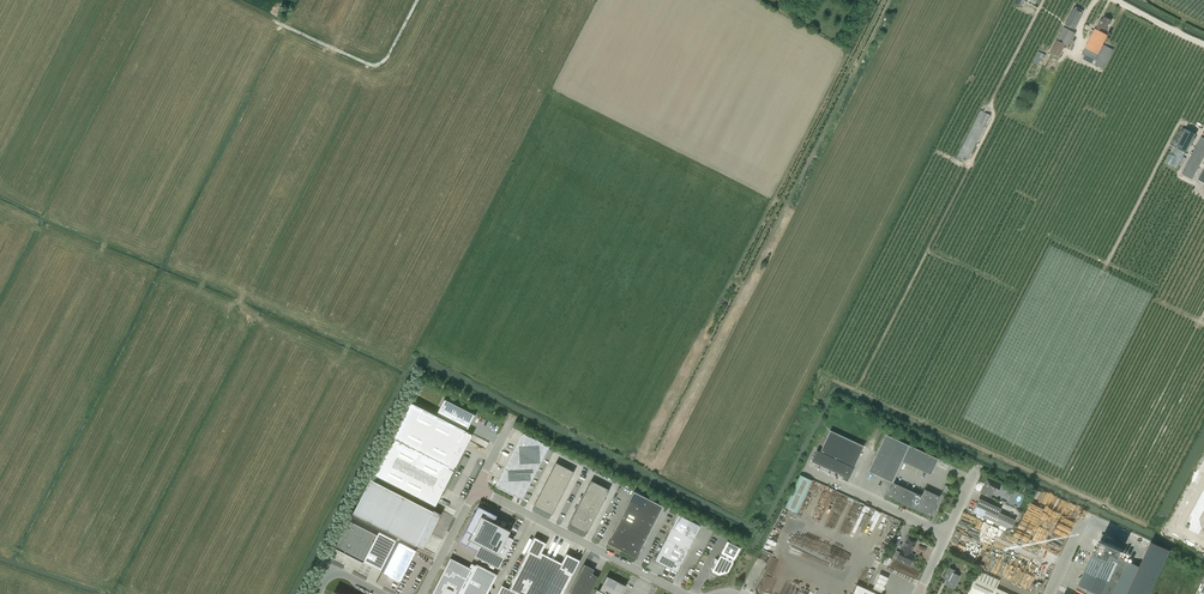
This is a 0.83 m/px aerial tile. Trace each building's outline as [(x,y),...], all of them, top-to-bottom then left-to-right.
[(1065,25),(1074,29),(1083,13),(1073,8),(1065,25)] [(1101,19),(1095,30),(1100,32),(1102,28),(1106,30),(1111,20),(1104,17),(1103,19),(1101,19)] [(1063,27),(1057,40),(1067,45),(1070,40),(1065,37),(1069,30),(1063,27)] [(1085,48),(1097,54),(1102,44),(1106,35),(1100,32),(1095,30),(1094,29),(1085,48)] [(1065,45),(1056,40),(1050,53),(1058,57),(1065,45)] [(1097,54),(1094,59),(1096,61),(1094,65),(1103,69),(1113,50),(1104,45),(1102,44),(1097,54)] [(1038,51),(1033,61),(1038,64),(1043,55),(1043,54),(1038,51)] [(1183,133),(1177,145),(1187,151),(1196,134),(1185,128),(1185,129),(1183,128),(1181,131),(1183,133)] [(969,158),(977,141),(967,136),(959,153),(956,158),(961,161),(964,156),(969,158)] [(1182,173),(1192,179),(1203,157),(1203,138),(1201,136),(1182,173)] [(437,414),(439,416),(468,430),(471,423),(469,422),(473,415),(457,407),(458,406),(457,406),(457,407),(446,401),(443,408),(440,407),(437,414)] [(393,437),(373,476),(435,508),(436,507),(435,506),(434,507),(428,504),(434,491),(440,494),(441,495),(444,487),(453,470),(454,470),(455,469),(454,469),(455,467),(456,467),(456,466),(455,466),(462,453),(465,446),(459,443),(462,437),(466,431),(471,434),(471,435),(472,435),(473,434),(466,431),(411,403),(393,437)] [(816,450),(811,461),(849,478),(864,446),(830,430),(820,452),(816,450)] [(523,433),(514,450),(541,464),(550,447),(523,433)] [(885,434),(868,471),(892,482),(902,461),(931,475),(938,459),(885,434)] [(514,450),(505,468),(531,482),(541,464),(514,450)] [(556,462),(552,471),(561,476),(565,467),(556,462)] [(565,467),(561,476),(570,480),(574,472),(565,467)] [(505,468),(496,486),(522,500),(531,482),(505,468)] [(552,471),(548,477),(557,482),(561,476),(552,471)] [(797,513),(812,480),(800,475),(785,507),(797,513)] [(561,476),(557,482),(567,487),(570,480),(561,476)] [(548,477),(545,484),(554,488),(557,482),(548,477)] [(435,526),(441,515),(371,479),(353,513),(416,545),(427,522),(435,526)] [(591,480),(587,489),(596,494),(600,485),(591,480)] [(997,492),(1000,486),(987,480),(981,493),(990,497),(993,490),(994,490),(994,489),(997,491),(997,492)] [(557,482),(554,488),(563,493),(567,487),(557,482)] [(894,483),(887,496),(930,516),(940,496),(924,489),(921,495),(894,483)] [(545,484),(542,490),(551,495),(554,488),(545,484)] [(600,485),(596,494),(605,498),(609,490),(600,485)] [(554,488),(551,495),(560,499),(563,493),(554,488)] [(587,489),(584,495),(593,500),(596,494),(587,489)] [(542,490),(539,496),(548,501),(551,495),(542,490)] [(1058,502),(1060,498),(1044,490),(1038,501),(1044,504),(1047,498),(1052,501),(1053,499),(1058,502)] [(634,492),(628,503),(643,510),(649,499),(634,492)] [(596,494),(593,500),(602,505),(605,498),(596,494)] [(551,495),(548,501),(557,506),(560,499),(551,495)] [(584,495),(580,502),(589,506),(593,500),(584,495)] [(539,496),(534,506),(543,510),(548,501),(539,496)] [(1015,520),(999,512),(1001,509),(979,498),(973,512),(1011,529),(1015,520)] [(649,499),(643,510),(658,518),(663,507),(649,499)] [(593,500),(589,506),(598,511),(602,505),(593,500)] [(1011,535),(1026,541),(1038,511),(1042,513),(1040,517),(1048,520),(1050,515),(1049,515),(1052,509),(1039,503),(1038,506),(1025,500),(1011,535)] [(548,501),(543,510),(552,515),(557,506),(548,501)] [(580,502),(577,508),(586,513),(589,506),(580,502)] [(628,503),(625,510),(639,517),(643,510),(628,503)] [(477,511),(460,542),(478,551),(475,556),(499,569),(514,539),(508,536),(511,530),(499,524),(501,520),(496,518),(497,516),(483,509),(479,506),(476,511),(477,511)] [(589,506),(586,513),(595,517),(598,511),(589,506)] [(577,508),(574,514),(583,519),(586,513),(577,508)] [(625,510),(621,517),(635,525),(639,517),(625,510)] [(643,510),(639,517),(654,525),(658,518),(643,510)] [(586,513),(583,519),(592,524),(595,517),(586,513)] [(574,514),(569,524),(578,528),(583,519),(574,514)] [(678,514),(654,561),(677,572),(701,526),(678,514)] [(621,517),(617,525),(632,532),(635,525),(621,517)] [(639,517),(635,525),(650,532),(654,525),(639,517)] [(583,519),(578,528),(587,533),(592,524),(583,519)] [(335,548),(338,550),(362,562),(363,563),(364,562),(381,570),(396,541),(379,532),(377,535),(349,521),(335,548)] [(617,525),(613,532),(628,539),(632,532),(617,525)] [(635,525),(632,532),(646,540),(650,532),(635,525)] [(613,532),(608,543),(622,551),(628,539),(613,532)] [(632,532),(628,539),(643,547),(646,540),(632,532)] [(1078,585),(1091,591),(1098,593),(1150,593),(1170,551),(1151,542),(1140,566),(1124,559),(1120,557),(1119,556),(1122,549),(1108,543),(1110,538),(1102,534),(1099,539),(1101,540),(1095,553),(1093,552),(1092,555),(1087,566),(1082,576),(1079,578),(1080,581),(1078,585)] [(910,553),(911,550),(912,550),(916,541),(908,537),(908,538),(904,546),(902,550),(901,549),(900,552),(896,551),(894,556),(897,558),(897,559),(909,565),(913,555),(910,553)] [(579,560),(567,554),(562,563),(543,554),(547,544),(534,538),(509,589),(502,585),(498,593),(562,593),(579,560)] [(628,539),(622,551),(637,558),(643,547),(628,539)] [(740,548),(728,541),(712,571),(719,575),(728,572),(740,548)] [(399,542),(383,573),(400,582),(417,551),(399,542)] [(329,557),(346,564),(344,568),(350,570),(353,563),(356,565),(358,560),(332,548),(329,557)] [(495,576),(472,563),(469,569),(451,560),(434,593),(486,593),(495,576)] [(590,567),(584,564),(579,574),(569,592),(573,593),(590,593),(599,577),(592,574),(595,570),(590,567)] [(949,577),(945,585),(954,589),(960,576),(954,573),(956,571),(948,567),(945,575),(949,577)] [(996,588),(1000,580),(977,570),(974,578),(967,593),(1009,593),(996,588)] [(888,577),(880,574),(873,588),(881,591),(888,577)] [(624,589),(624,588),(618,582),(607,576),(600,590),(599,591),(597,590),(595,593),(622,593),(624,589)] [(754,589),(760,591),(764,582),(759,579),(754,589)] [(852,593),(878,593),(857,584),(852,593)]
